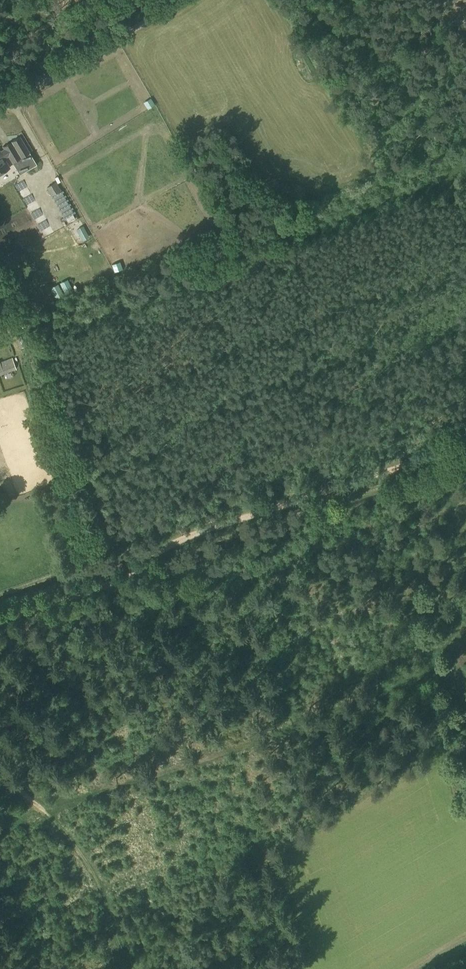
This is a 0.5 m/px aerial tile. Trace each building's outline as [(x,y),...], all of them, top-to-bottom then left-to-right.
[(25,171),(36,164),(26,148),(20,137),(3,147),(4,149),(0,151),(0,173),(9,168),(3,158),(9,155),(16,168),(21,164),(25,171)] [(29,209),(39,205),(28,182),(18,186),(29,209)] [(52,196),(61,191),(55,182),(46,187),(52,196)] [(83,225),(80,220),(75,223),(78,229),(83,225)] [(88,230),(77,236),(81,244),(93,238),(88,230)] [(16,369),(11,358),(0,362),(0,375),(16,369)]
